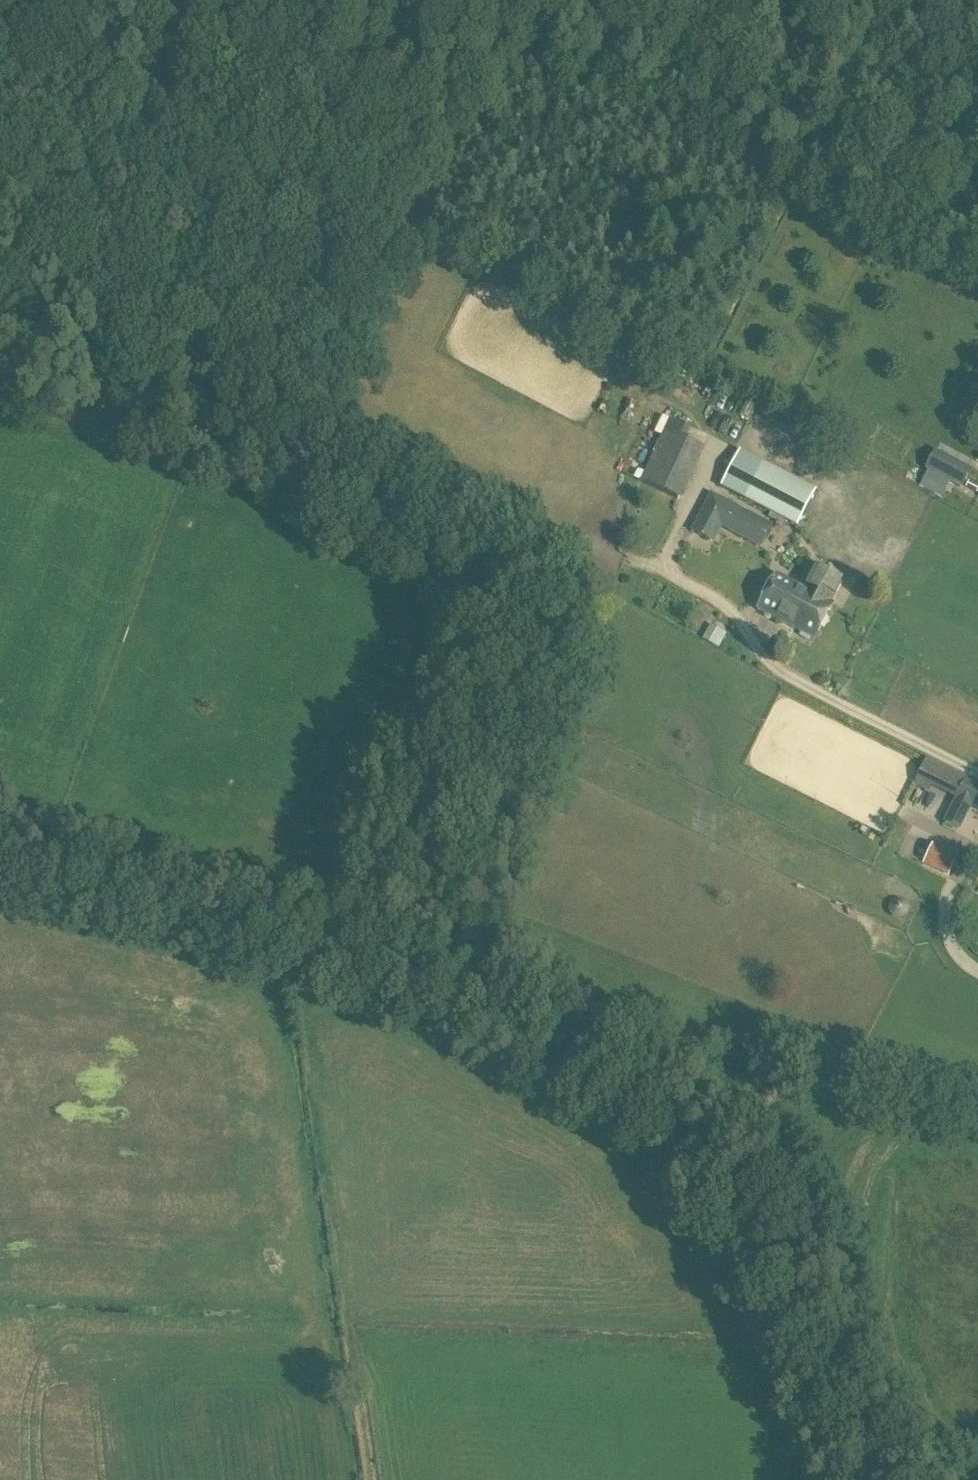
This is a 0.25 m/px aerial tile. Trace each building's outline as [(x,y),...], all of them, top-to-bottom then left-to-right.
[(681,501),(705,449),(664,430),(640,482),(681,501)] [(969,475),(943,461),(946,456),(936,451),(926,469),(962,488),(969,475)] [(763,463),(744,499),(798,527),(816,491),(763,463)] [(745,540),(748,536),(757,517),(711,494),(692,531),(714,543),(722,527),(745,540)] [(815,588),(813,593),(777,574),(758,610),(815,639),(833,604),(832,604),(844,579),(818,565),(809,584),(815,588)] [(705,618),(697,636),(714,644),(722,627),(705,618)] [(957,798),(967,778),(927,758),(915,783),(930,790),(932,785),(957,798)] [(957,829),(970,802),(977,806),(977,784),(967,778),(957,798),(944,823),(957,829)] [(948,874),(957,857),(933,846),(925,862),(948,874)] [(821,1200),(823,1213),(835,1211),(833,1198),(821,1200)]
